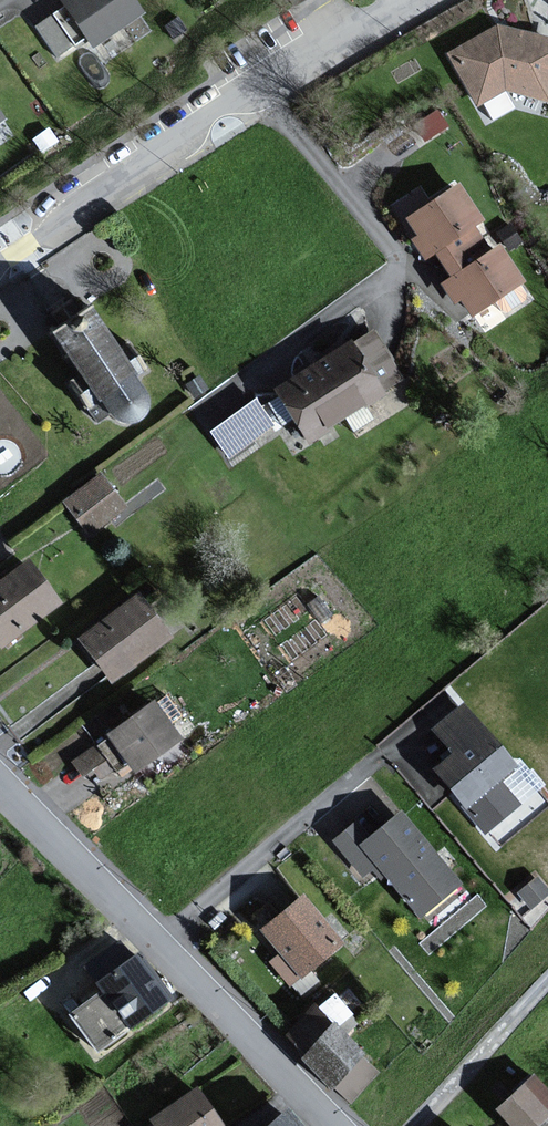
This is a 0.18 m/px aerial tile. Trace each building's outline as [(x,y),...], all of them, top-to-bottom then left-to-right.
[(131,0),(62,0),(92,46),(141,14),(131,0)] [(34,21),(55,50),(79,33),(59,4),(34,21)] [(488,30),(440,57),(470,110),(501,92),(545,102),(547,93),(547,46),(488,30)] [(520,281),(498,248),(488,254),(471,228),(480,221),(457,187),(409,219),(420,236),(414,240),(426,258),(435,252),(452,278),(442,285),(456,305),(463,301),(471,314),(520,281)] [(140,392),(139,391),(143,389),(138,381),(144,376),(132,358),(126,362),(88,306),(48,334),(104,416),(109,413),(110,414),(110,415),(111,416),(112,417),(113,418),(114,419),(115,420),(116,420),(117,421),(118,421),(119,422),(120,422),(121,423),(122,423),(124,423),(125,423),(127,423),(128,423),(129,423),(131,422),(132,422),(133,422),(135,421),(136,420),(137,419),(138,419),(139,418),(140,417),(141,415),(142,414),(142,413),(143,412),(143,411),(144,409),(144,408),(144,406),(144,405),(144,404),(144,402),(144,401),(144,400),(143,398),(143,397),(142,396),(141,395),(140,393),(140,392)] [(400,380),(370,335),(351,348),(347,342),(315,364),(296,377),(276,390),(309,441),(381,393),(400,380)] [(122,508),(97,477),(60,505),(85,537),(122,508)] [(28,564),(0,585),(0,644),(57,603),(28,564)] [(167,636),(138,597),(80,640),(110,679),(167,636)] [(177,738),(152,704),(108,736),(134,770),(177,738)] [(514,769),(463,705),(433,730),(453,755),(435,769),(485,832),(518,806),(498,781),(514,769)] [(105,733),(68,753),(78,772),(94,764),(99,773),(120,761),(105,733)] [(456,884),(399,816),(371,839),(357,823),(335,842),(363,875),(376,864),(419,915),(456,884)] [(536,880),(516,895),(528,911),(547,896),(536,880)] [(340,944),(302,898),(263,930),(302,976),(340,944)] [(138,955),(97,985),(102,992),(128,1028),(170,998),(138,955)] [(96,1051),(128,1028),(102,992),(70,1015),(96,1051)] [(362,1054),(332,1026),(301,1059),(331,1087),(362,1054)] [(533,1074),(496,1112),(510,1125),(539,1125),(547,1117),(547,1089),(533,1074)] [(196,1090),(152,1121),(155,1125),(221,1125),(196,1090)] [(286,1113),(271,1125),(297,1125),(286,1113)]
